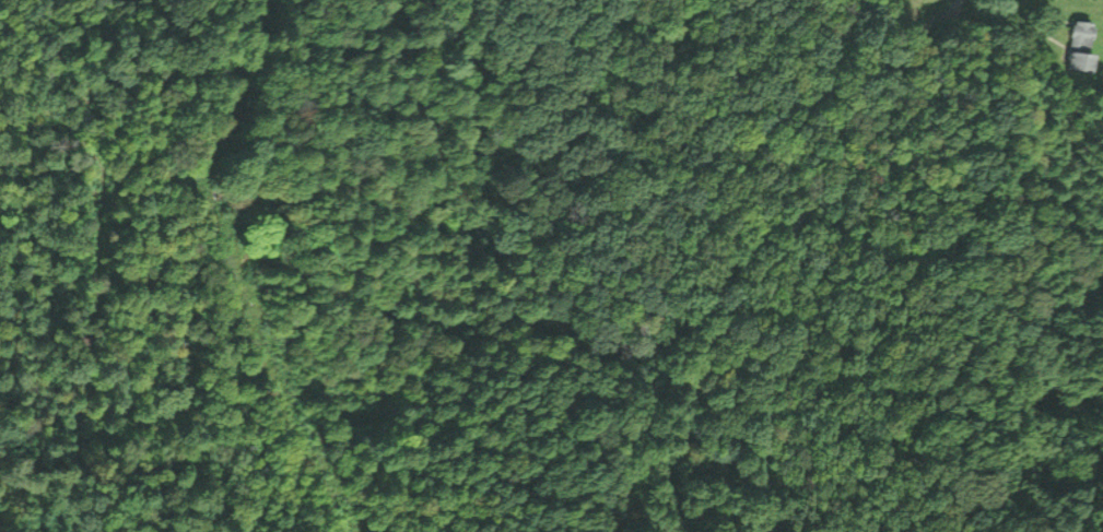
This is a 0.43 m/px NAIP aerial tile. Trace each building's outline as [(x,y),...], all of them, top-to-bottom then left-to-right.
[(1097,25),(1071,22),(1065,72),(1091,75),(1097,25)]
